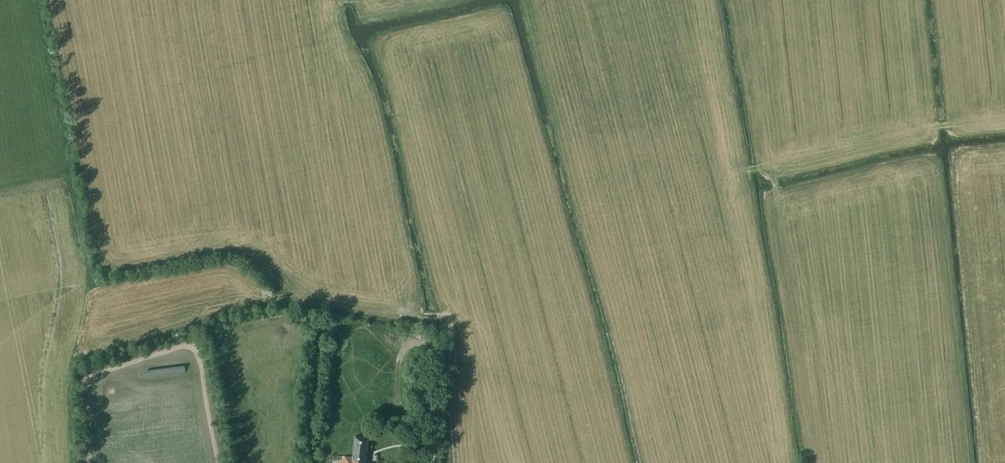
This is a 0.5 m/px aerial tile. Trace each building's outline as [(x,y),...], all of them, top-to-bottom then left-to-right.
[(355,437),(352,458),(342,456),(342,462),(366,462),(369,438),(355,437)]
